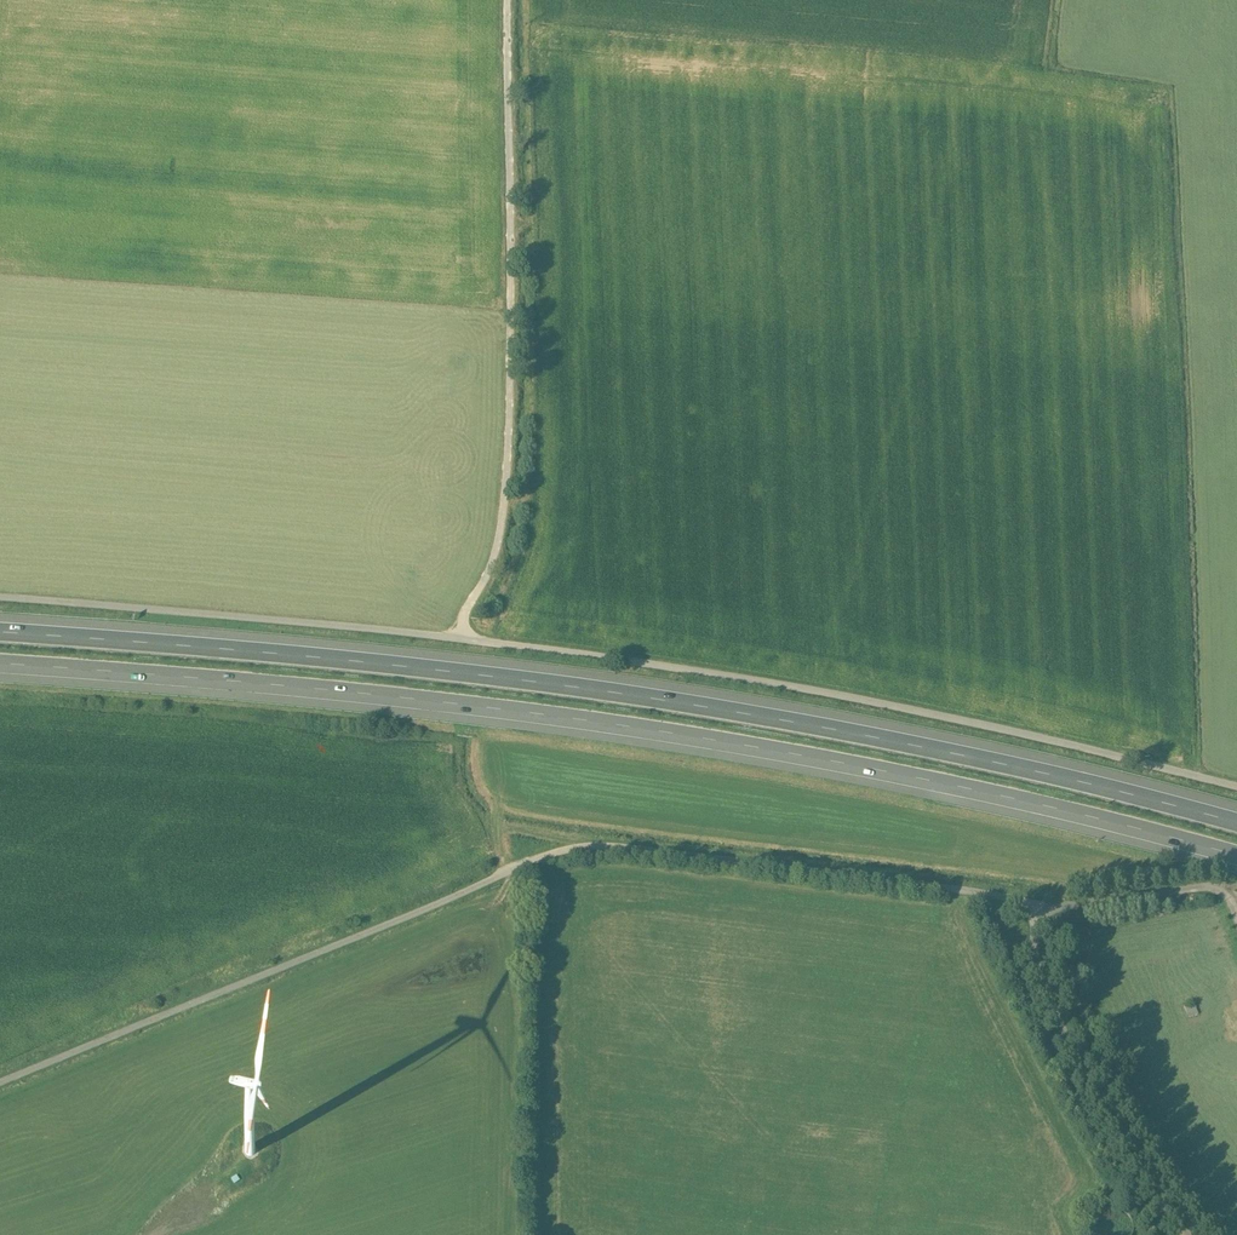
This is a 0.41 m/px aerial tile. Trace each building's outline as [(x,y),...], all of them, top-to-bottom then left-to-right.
[(1193,1003),(1184,1007),(1189,1018),(1198,1014),(1193,1003)]
